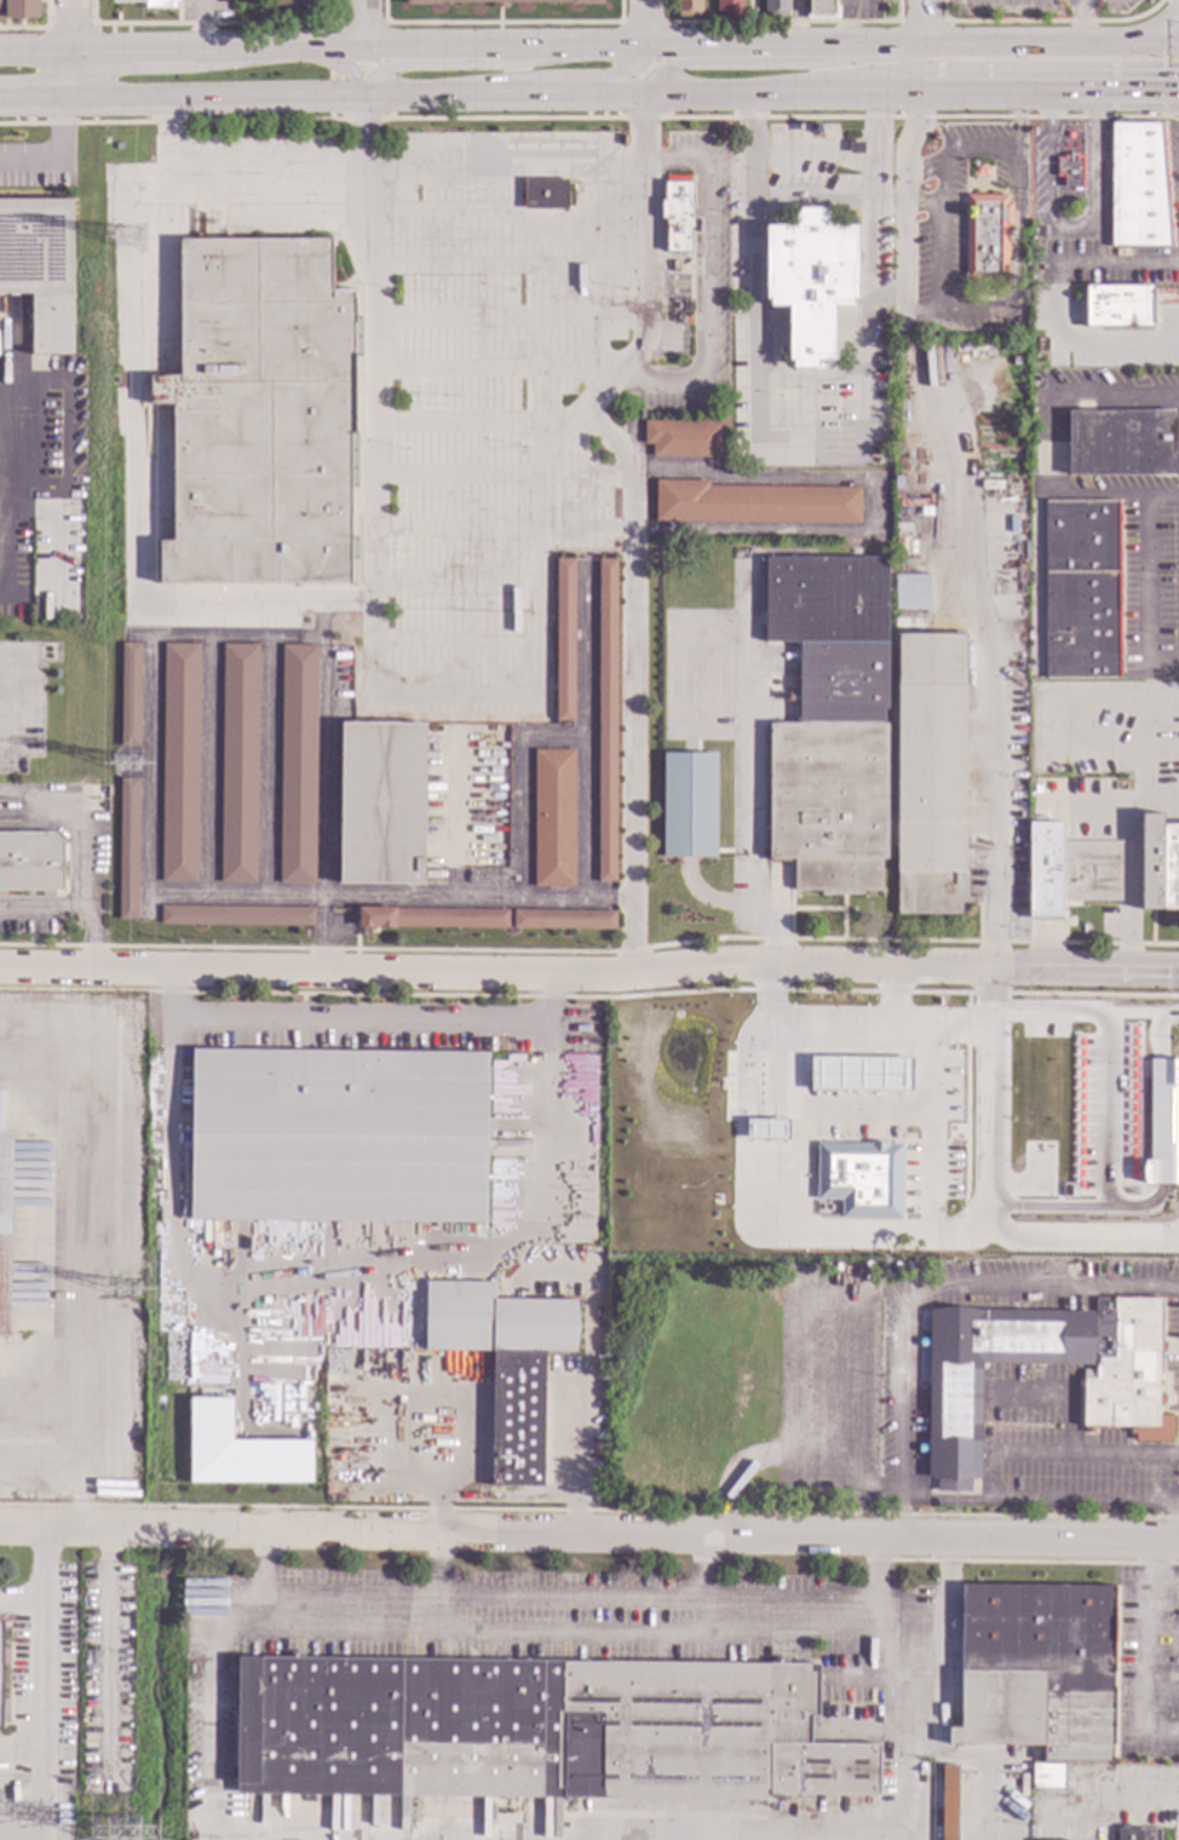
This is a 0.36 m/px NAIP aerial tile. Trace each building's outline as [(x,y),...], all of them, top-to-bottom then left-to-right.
[(38,19),(0,19),(0,0),(38,0),(38,19)] [(111,4),(111,0),(179,0),(176,4),(176,8),(144,8),(144,4),(111,4)] [(675,13),(675,0),(701,0),(701,13),(698,13),(698,17),(677,17),(677,13),(675,13)] [(717,13),(716,0),(742,0),(742,18),(725,18),(725,13),(717,13)] [(763,15),(763,0),(788,0),(788,15),(787,15),(787,18),(766,18),(766,15),(763,15)] [(809,12),(809,0),(832,0),(832,7),(839,7),(839,19),(805,19),(805,12),(809,12)] [(1171,247),(1110,247),(1110,123),(1160,123),(1171,247)] [(862,155),(847,154),(847,143),(863,143),(862,155)] [(1075,157),(1081,157),(1080,189),(1062,189),(1062,177),(1054,177),(1054,157),(1062,157),(1062,156),(1066,156),(1066,154),(1075,154),(1075,157)] [(567,211),(523,211),(522,179),(567,179),(567,211)] [(692,229),(690,229),(690,253),(666,253),(666,219),(660,219),(660,201),(663,201),(663,183),(692,183),(692,229)] [(1006,202),(1011,202),(1011,229),(1006,229),(1006,278),(999,278),(999,275),(991,275),(991,284),(973,284),(973,278),(965,278),(965,196),(1006,196),(1006,202)] [(71,294),(0,294),(0,200),(71,200),(71,294)] [(824,212),(828,212),(828,226),(857,226),(857,299),(852,299),(852,306),(834,306),(834,337),(834,361),(832,361),(832,369),(792,369),(792,361),(787,361),(787,335),(788,306),(769,306),(769,299),(765,299),(765,226),(794,226),(794,212),(798,212),(798,208),(824,208),(824,212)] [(330,291),(353,291),(353,433),(349,433),(350,585),(159,585),(159,541),(172,541),(172,406),(149,406),(149,376),(179,376),(179,240),(330,238),(330,291)] [(1150,328),(1083,328),(1083,286),(1150,286),(1150,328)] [(1016,323),(1016,337),(1007,335),(1007,326),(1012,326),(1012,323),(1016,323)] [(1174,413),(1177,416),(1177,472),(1175,475),(1173,476),(1066,477),(1066,412),(1171,412),(1174,413)] [(721,458),(651,458),(651,444),(643,444),(643,421),(721,422),(721,458)] [(708,487),(859,488),(858,524),(655,522),(655,481),(708,481),(708,487)] [(1117,678),(1045,678),(1045,502),(1117,501),(1117,678)] [(742,554),(742,571),(734,570),(734,553),(742,554)] [(886,708),(882,708),(882,724),(886,724),(886,859),(881,859),(881,891),(862,891),(862,895),(819,895),(819,891),(793,891),(793,859),(767,859),(769,724),(798,724),(799,645),(765,645),(765,558),(887,558),(886,708)] [(574,721),(554,721),(554,559),(574,559),(574,721)] [(615,882),(597,882),(597,559),(616,559),(615,882)] [(927,575),(892,576),(893,610),(928,609),(927,575)] [(964,873),(967,873),(967,898),(979,898),(979,903),(960,903),(960,915),(896,915),(897,634),(965,634),(964,873)] [(139,747),(119,747),(120,643),(140,644),(139,747)] [(196,884),(160,882),(162,644),(199,644),(196,884)] [(255,884),(219,884),(222,644),(258,645),(255,884)] [(315,885),(278,884),(281,645),(298,645),(317,645),(315,885)] [(425,724),(422,885),(339,884),(340,723),(425,724)] [(573,887),(533,887),(533,749),(574,749),(573,887)] [(714,857),(715,754),(662,753),(660,857),(714,857)] [(137,921),(131,921),(117,920),(119,778),(138,778),(137,921)] [(1161,824),(1178,824),(1178,912),(1140,912),(1140,815),(1161,815),(1161,824)] [(1062,822),(1062,841),(1120,841),(1120,902),(1062,902),(1060,916),(1029,916),(1029,822),(1062,822)] [(62,891),(0,891),(0,833),(52,833),(62,843),(62,891)] [(314,927),(160,925),(160,924),(160,905),(314,908),(314,927)] [(507,930),(357,927),(357,908),(508,910),(507,930)] [(615,930),(513,928),(513,910),(615,912),(615,930)] [(485,1224),(189,1220),(190,1050),(487,1053),(485,1224)] [(910,1058),(809,1057),(809,1088),(910,1089),(910,1058)] [(1148,1059),(1148,1161),(1141,1161),(1141,1184),(1178,1184),(1178,1059),(1148,1059)] [(747,1122),(747,1139),(787,1138),(787,1120),(747,1122)] [(8,1338),(0,1337),(0,1133),(11,1133),(8,1338)] [(815,1143),(815,1200),(839,1200),(839,1218),(899,1218),(901,1144),(815,1143)] [(594,1229),(580,1229),(580,1245),(595,1245),(594,1229)] [(346,1247),(345,1263),(332,1263),(332,1247),(346,1247)] [(494,1299),(577,1300),(577,1353),(544,1353),(542,1488),(490,1487),(491,1351),(425,1351),(425,1281),(494,1282),(494,1299)] [(1093,1319),(1095,1319),(1095,1296),(1161,1296),(1160,1415),(1173,1415),(1173,1441),(1134,1441),(1134,1433),(1128,1433),(1129,1428),(1081,1427),(1081,1379),(1094,1379),(1094,1375),(1094,1358),(1092,1358),(1093,1319)] [(1092,1358),(1092,1365),(980,1364),(980,1479),(970,1479),(970,1494),(936,1493),(936,1478),(927,1478),(928,1311),(1093,1312),(1093,1319),(1092,1358)] [(311,1441),(230,1441),(231,1398),(188,1398),(188,1483),(310,1484),(311,1441)] [(1112,1763),(1042,1761),(1043,1746),(948,1744),(948,1729),(960,1729),(961,1583),(1115,1586),(1112,1763)] [(819,1718),(811,1718),(811,1744),(879,1744),(879,1795),(770,1795),(770,1789),(764,1789),(764,1801),(560,1800),(560,1798),(235,1796),(236,1658),(562,1660),(562,1662),(819,1663),(819,1718)] [(1065,1789),(1031,1789),(1031,1764),(1065,1764),(1065,1789)] [(957,1765),(957,1839),(941,1839),(941,1765),(957,1765)] [(1161,1827),(1161,1839),(1116,1839),(1116,1827),(1161,1827)]
